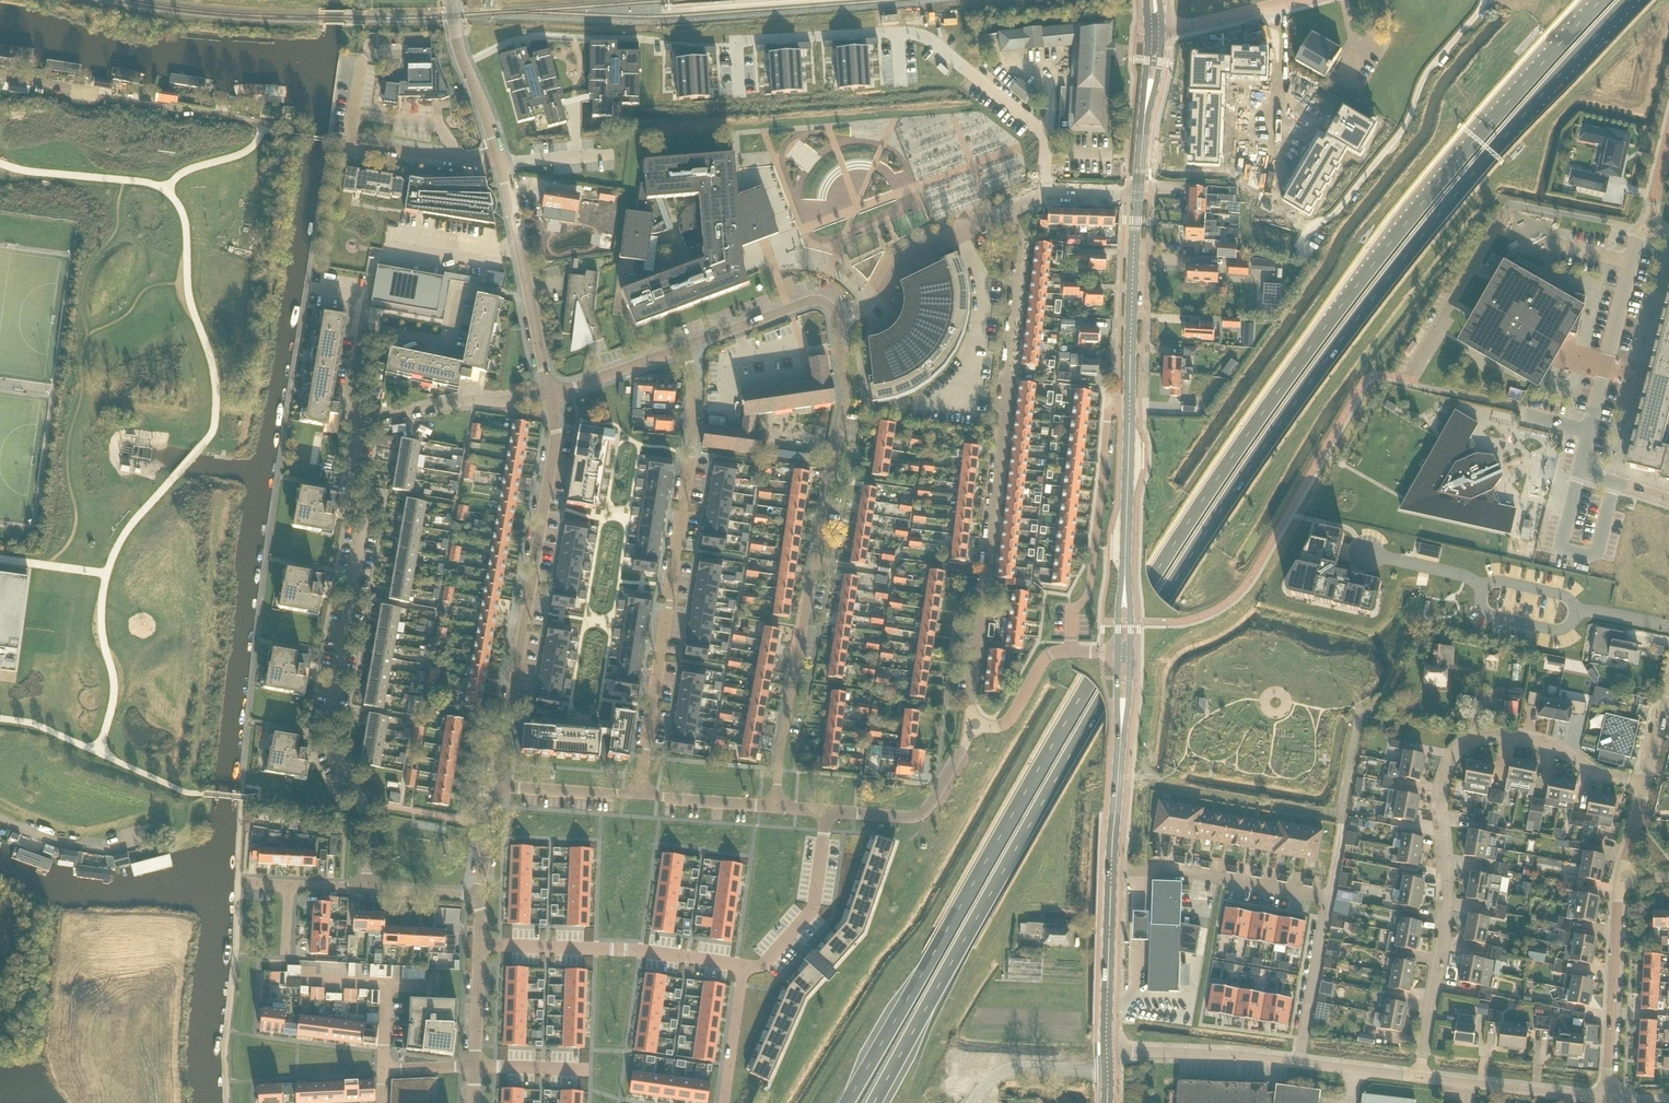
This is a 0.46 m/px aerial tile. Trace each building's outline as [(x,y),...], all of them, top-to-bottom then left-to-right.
[(898,24),(898,16),(880,17),(881,25),(898,24)] [(1072,78),(1084,78),(1083,89),(1071,88),(1069,131),(1105,133),(1110,55),(1112,55),(1113,44),(1110,44),(1111,22),(1040,29),(1024,31),(999,33),(1001,52),(1026,50),(1042,48),(1073,45),(1072,78)] [(1325,79),(1342,50),(1312,34),(1296,63),(1325,79)] [(589,43),(588,96),(594,95),(593,100),(592,101),(591,119),(612,119),(611,106),(639,106),(639,105),(638,73),(641,73),(640,53),(615,52),(615,44),(589,43)] [(0,44),(0,62),(30,66),(32,47),(0,44)] [(548,45),(501,57),(518,125),(519,124),(545,118),(548,130),(567,125),(568,125),(563,106),(560,107),(559,103),(565,102),(561,82),(559,84),(548,45)] [(686,47),(666,45),(666,51),(686,53),(686,47)] [(870,46),(831,48),(832,60),(832,70),(833,80),(834,93),(873,90),(872,77),(871,68),(871,58),(870,46)] [(1193,56),(1192,59),(1190,95),(1192,95),(1192,105),(1189,105),(1189,112),(1192,112),(1191,121),(1188,122),(1189,129),(1191,129),(1191,140),(1188,140),(1188,147),(1190,147),(1190,158),(1188,158),(1187,165),(1219,167),(1222,79),(1267,81),(1267,49),(1260,49),(1260,51),(1249,50),(1249,48),(1243,47),(1243,50),(1219,50),(1219,60),(1199,59),(1198,57),(1197,55),(1196,55),(1193,56)] [(386,84),(383,105),(397,107),(399,94),(405,94),(405,97),(421,97),(421,101),(432,100),(432,97),(440,97),(441,100),(449,97),(446,89),(437,65),(437,59),(432,59),(432,49),(407,50),(408,83),(400,83),(399,85),(386,84)] [(806,50),(766,53),(767,64),(768,74),(768,84),(769,97),(808,94),(808,82),(807,71),(806,62),(806,50)] [(691,59),(676,60),(677,70),(677,80),(678,90),(678,101),(694,100),(709,99),(708,88),(708,78),(707,68),(707,58),(691,59)] [(83,65),(48,59),(46,69),(81,74),(83,65)] [(153,75),(113,69),(111,80),(152,86),(153,75)] [(201,80),(168,75),(166,86),(200,92),(201,80)] [(1026,103),(1035,92),(1019,79),(1010,90),(1026,103)] [(102,80),(101,89),(108,90),(109,81),(102,80)] [(245,94),(284,98),(285,85),(246,82),(245,94)] [(31,86),(13,83),(11,92),(29,95),(31,86)] [(1289,112),(1298,95),(1286,89),(1277,106),(1289,112)] [(178,95),(158,91),(156,102),(170,104),(170,102),(177,103),(178,95)] [(212,101),(203,100),(202,107),(211,108),(212,101)] [(283,115),(283,107),(274,106),(273,114),(283,115)] [(1370,124),(1343,108),(1323,143),(1318,140),(1282,202),(1309,218),(1313,212),(1311,210),(1317,201),(1319,202),(1322,197),(1320,195),(1326,186),(1328,187),(1331,181),(1329,180),(1335,170),(1336,172),(1340,167),(1338,165),(1346,151),(1360,159),(1364,152),(1362,151),(1375,127),(1376,126),(1376,125),(1376,124),(1374,123),(1373,122),(1372,122),(1370,124)] [(1571,184),(1605,192),(1608,180),(1606,179),(1608,174),(1619,176),(1622,165),(1624,165),(1626,154),(1625,154),(1629,136),(1609,131),(1608,134),(1599,132),(1599,131),(1591,129),(1588,141),(1596,143),(1597,142),(1606,144),(1600,172),(1601,172),(1600,178),(1573,172),(1571,184)] [(666,231),(672,229),(661,199),(691,197),(699,196),(699,202),(699,204),(695,205),(693,205),(692,205),(691,206),(690,206),(689,207),(688,208),(687,209),(686,209),(684,211),(682,213),(682,214),(681,216),(680,217),(679,219),(679,221),(679,223),(679,224),(679,226),(679,228),(679,229),(679,230),(680,233),(681,235),(686,250),(693,248),(702,245),(703,247),(702,250),(702,251),(703,255),(703,256),(704,261),(690,266),(686,267),(681,269),(654,279),(621,292),(634,328),(668,315),(748,285),(743,269),(739,270),(738,249),(779,234),(761,187),(733,197),(731,171),(735,171),(734,155),(643,162),(644,178),(646,178),(648,183),(640,184),(636,214),(626,212),(620,259),(621,260),(633,261),(644,263),(647,263),(650,235),(653,235),(655,235),(657,234),(660,234),(662,233),(664,232),(666,231)] [(402,196),(404,181),(402,179),(396,178),(396,180),(394,180),(394,176),(383,174),(383,177),(378,176),(378,173),(361,170),(361,167),(357,166),(356,169),(348,168),(348,170),(347,170),(344,189),(345,189),(344,191),(352,193),(353,190),(357,191),(357,194),(375,196),(375,193),(379,194),(379,197),(391,199),(391,195),(393,196),(393,197),(398,198),(402,196)] [(494,226),(495,226),(493,214),(493,213),(494,211),(495,209),(495,208),(495,206),(495,204),(495,203),(495,201),(495,199),(494,198),(493,196),(492,194),(491,193),(490,191),(489,191),(488,189),(485,179),(485,180),(423,181),(410,178),(404,211),(418,213),(418,212),(494,224),(494,226)] [(1218,195),(1218,197),(1207,196),(1208,189),(1190,188),(1190,201),(1221,202),(1237,203),(1237,196),(1230,196),(1218,195)] [(574,221),(578,195),(551,191),(551,189),(548,189),(544,217),(574,221)] [(598,201),(614,204),(616,191),(600,189),(598,201)] [(695,205),(699,204),(699,202),(699,196),(691,197),(661,199),(672,229),(686,267),(690,266),(704,261),(703,256),(703,255),(702,251),(702,250),(703,247),(702,245),(693,248),(686,250),(681,235),(680,233),(679,230),(679,229),(679,228),(679,226),(679,224),(679,223),(679,221),(679,219),(680,217),(681,216),(682,214),(682,213),(684,211),(686,209),(687,209),(688,208),(689,207),(691,206),(692,205),(693,205),(695,205)] [(1189,214),(1206,215),(1211,215),(1211,208),(1221,209),(1221,202),(1190,201),(1189,214)] [(1239,214),(1240,204),(1229,203),(1229,214),(1239,214)] [(1060,226),(1061,210),(1048,209),(1047,215),(1040,215),(1039,228),(1046,228),(1046,225),(1060,226)] [(1060,226),(1074,226),(1074,210),(1061,210),(1060,226)] [(1074,210),(1074,226),(1087,227),(1088,211),(1074,210)] [(1088,211),(1087,227),(1100,227),(1101,211),(1088,211)] [(1101,211),(1100,227),(1113,228),(1114,212),(1101,211)] [(1188,227),(1219,228),(1228,228),(1229,223),(1206,222),(1206,215),(1189,214),(1188,227)] [(1188,227),(1187,240),(1205,241),(1206,234),(1219,234),(1219,228),(1188,227)] [(1036,243),(1034,255),(1049,257),(1051,245),(1036,243)] [(1220,246),(1218,259),(1236,260),(1237,247),(1220,246)] [(1070,269),(1088,270),(1104,270),(1105,256),(1078,255),(1078,247),(1066,247),(1065,255),(1071,255),(1070,269)] [(956,254),(939,261),(932,263),(934,268),(904,282),(907,291),(909,299),(908,307),(906,316),(899,329),(893,335),(886,340),(878,343),(869,345),(872,377),(868,379),(869,386),(872,403),(894,399),(896,399),(912,392),(914,391),(928,382),(930,380),(942,368),(944,367),(953,353),(954,351),(962,335),(962,333),(966,316),(966,314),(967,295),(964,278),(964,275),(956,254)] [(1488,265),(1500,272),(1506,261),(1494,254),(1488,265)] [(1034,255),(1033,268),(1048,269),(1049,257),(1034,255)] [(633,261),(621,260),(620,274),(631,275),(633,261)] [(1253,260),(1252,271),(1276,272),(1276,261),(1253,260)] [(633,261),(631,275),(642,276),(644,263),(633,261)] [(1530,373),(1536,376),(1561,332),(1577,336),(1586,298),(1551,290),(1549,298),(1534,289),(1534,288),(1533,287),(1540,275),(1518,261),(1510,274),(1509,273),(1507,276),(1483,315),(1484,316),(1480,323),(1471,339),(1530,373)] [(1249,276),(1249,265),(1230,263),(1229,274),(1249,276)] [(376,279),(370,308),(443,321),(450,280),(479,285),(480,279),(444,273),(444,278),(439,277),(393,268),(378,266),(376,279)] [(1189,282),(1198,282),(1198,287),(1208,288),(1209,284),(1218,284),(1219,268),(1205,267),(1205,269),(1190,268),(1189,282)] [(1033,268),(1032,280),(1047,281),(1048,269),(1033,268)] [(574,335),(572,350),(588,345),(587,342),(591,341),(592,343),(603,339),(593,312),(598,273),(585,271),(585,277),(569,275),(562,334),(574,335)] [(1060,284),(1061,276),(1052,275),(1051,283),(1060,284)] [(1032,280),(1030,292),(1045,294),(1047,281),(1032,280)] [(1079,284),(1063,283),(1063,296),(1078,297),(1079,291),(1079,284)] [(1281,306),(1282,285),(1265,284),(1264,292),(1267,292),(1267,302),(1280,303),(1280,306),(1281,306)] [(1219,287),(1218,295),(1226,296),(1227,288),(1219,287)] [(1102,306),(1102,292),(1079,291),(1078,297),(1085,297),(1084,305),(1102,306)] [(437,388),(438,384),(458,389),(461,379),(470,381),(473,370),(487,373),(502,300),(493,298),(493,295),(481,292),(465,367),(387,351),(384,364),(387,364),(385,374),(425,382),(424,385),(437,388)] [(1030,292),(1029,304),(1044,306),(1045,294),(1030,292)] [(1626,466),(1661,475),(1660,479),(1668,482),(1668,292),(1626,466)] [(1029,304),(1027,316),(1042,318),(1044,306),(1029,304)] [(338,417),(340,406),(329,404),(344,314),(332,312),(331,314),(320,313),(301,422),(325,426),(327,415),(338,417)] [(1027,316),(1026,328),(1041,330),(1042,318),(1027,316)] [(1241,320),(1224,319),(1224,328),(1240,329),(1241,320)] [(1215,327),(1214,327),(1214,324),(1201,323),(1201,326),(1186,326),(1186,338),(1202,339),(1202,341),(1214,341),(1215,327)] [(1246,324),(1244,346),(1253,347),(1254,325),(1246,324)] [(1098,343),(1099,330),(1089,330),(1089,327),(1079,326),(1078,347),(1083,348),(1084,342),(1098,343)] [(1026,328),(1025,341),(1040,342),(1041,330),(1026,328)] [(1025,341),(1023,353),(1038,354),(1040,342),(1025,341)] [(1038,354),(1023,353),(1022,365),(1037,367),(1038,354)] [(1080,376),(1097,376),(1097,361),(1081,361),(1081,355),(1073,355),(1072,367),(1080,367),(1080,376)] [(756,416),(836,404),(832,381),(829,381),(826,358),(810,361),(813,383),(741,394),(744,418),(745,417),(743,432),(705,427),(703,447),(761,455),(764,434),(753,433),(756,416)] [(1166,374),(1191,375),(1191,369),(1182,368),(1183,360),(1167,359),(1166,374)] [(1058,380),(1070,381),(1071,373),(1059,371),(1058,380)] [(1190,382),(1191,375),(1166,374),(1165,390),(1172,390),(1172,396),(1180,396),(1181,381),(1190,382)] [(640,409),(641,393),(639,392),(640,383),(635,383),(635,382),(634,382),(632,409),(640,409)] [(666,385),(641,384),(640,383),(639,392),(654,393),(654,401),(675,402),(676,386),(675,386),(675,385),(666,384),(666,385)] [(1020,383),(1018,395),(1033,397),(1034,385),(1020,383)] [(1507,399),(1519,402),(1522,391),(1510,388),(1507,399)] [(1075,391),(1073,405),(1088,406),(1090,393),(1075,391)] [(1018,395),(1017,408),(1032,409),(1033,397),(1018,395)] [(1388,401),(1385,407),(1394,412),(1398,406),(1388,401)] [(1088,406),(1073,405),(1071,418),(1086,420),(1088,406)] [(1196,413),(1197,406),(1184,405),(1183,413),(1196,413)] [(1017,408),(1016,420),(1030,421),(1032,409),(1017,408)] [(1477,454),(1470,440),(1478,425),(1456,413),(1401,510),(1510,534),(1516,509),(1499,505),(1493,491),(1503,477),(1494,456),(1477,454)] [(657,416),(648,416),(647,416),(646,422),(656,423),(656,430),(672,431),(673,417),(657,416)] [(1086,420),(1071,418),(1070,432),(1085,434),(1086,420)] [(1016,420),(1014,432),(1029,434),(1030,421),(1016,420)] [(513,421),(511,435),(526,437),(529,424),(513,421)] [(877,435),(893,437),(894,424),(879,422),(877,435)] [(579,428),(567,504),(592,509),(599,464),(606,465),(609,444),(613,445),(615,433),(579,428)] [(1014,432),(1013,444),(1027,446),(1029,434),(1014,432)] [(1085,434),(1070,432),(1068,446),(1083,448),(1085,434)] [(526,437),(511,435),(508,448),(524,451),(526,437)] [(891,450),(893,437),(877,435),(875,448),(891,450)] [(402,439),(399,451),(419,455),(421,442),(402,439)] [(1013,444),(1011,456),(1026,458),(1027,446),(1013,444)] [(963,458),(977,460),(979,447),(965,445),(963,458)] [(1083,448),(1068,446),(1066,460),(1081,462),(1083,448)] [(524,451),(508,448),(506,462),(522,464),(524,451)] [(889,463),(891,450),(875,448),(874,461),(889,463)] [(812,462),(812,455),(778,450),(777,457),(812,462)] [(419,455),(399,451),(397,464),(417,468),(419,455)] [(1011,456),(1010,468),(1025,470),(1026,458),(1011,456)] [(650,457),(648,471),(671,475),(673,460),(650,457)] [(962,471),(976,472),(977,460),(963,458),(962,471)] [(1081,462),(1066,460),(1065,474),(1080,476),(1081,462)] [(715,461),(712,476),(735,479),(737,465),(715,461)] [(887,477),(889,463),(874,461),(872,474),(887,477)] [(522,464),(506,462),(504,475),(519,478),(522,464)] [(397,464),(395,477),(415,480),(417,468),(397,464)] [(1025,470),(1010,468),(1009,481),(1023,482),(1025,470)] [(794,470),(792,483),(808,486),(810,472),(794,470)] [(648,471),(646,485),(668,489),(671,475),(648,471)] [(974,485),(976,472),(962,471),(960,483),(974,485)] [(1080,476),(1065,474),(1063,488),(1078,489),(1080,476)] [(519,478),(504,475),(502,489),(517,492),(519,478)] [(712,476),(710,490),(733,493),(735,479),(712,476)] [(415,480),(395,477),(393,490),(413,493),(415,480)] [(1009,481),(1007,493),(1022,494),(1023,482),(1009,481)] [(792,483),(790,496),(806,499),(808,486),(792,483)] [(959,496),(973,498),(974,485),(960,483),(959,496)] [(646,485),(644,499),(666,503),(668,489),(646,485)] [(860,499),(874,501),(876,489),(861,486),(860,499)] [(333,534),(336,518),(331,517),(333,506),(324,505),(326,492),(302,488),(299,504),(298,503),(294,528),(333,534)] [(1063,488),(1061,501),(1076,503),(1078,489),(1063,488)] [(517,492),(502,489),(499,503),(515,505),(517,492)] [(710,490),(708,504),(731,507),(733,493),(710,490)] [(1007,493),(1006,505),(1021,507),(1022,494),(1007,493)] [(790,496),(788,510),(804,512),(806,499),(790,496)] [(957,509),(971,510),(973,498),(959,496),(957,509)] [(407,499),(405,511),(424,515),(427,502),(407,499)] [(644,499),(642,513),(664,517),(666,503),(644,499)] [(858,512),(872,514),(874,501),(860,499),(858,512)] [(1076,503),(1061,501),(1060,515),(1075,517),(1076,503)] [(515,505),(499,503),(497,516),(512,519),(515,505)] [(708,504),(706,519),(728,523),(731,507),(708,504)] [(1006,505),(1004,517),(1019,519),(1021,507),(1006,505)] [(957,509),(956,521),(970,523),(971,510),(957,509)] [(788,510),(786,523),(802,525),(804,512),(788,510)] [(424,515),(405,511),(402,524),(422,527),(424,515)] [(856,525),(870,527),(872,514),(858,512),(856,525)] [(642,513),(639,527),(662,531),(664,517),(642,513)] [(1075,517),(1060,515),(1058,529),(1073,531),(1075,517)] [(512,519),(497,516),(495,530),(510,532),(512,519)] [(1004,517),(1003,529),(1018,531),(1019,519),(1004,517)] [(706,519),(704,532),(726,535),(728,523),(706,519)] [(566,520),(564,535),(586,539),(589,524),(566,520)] [(954,534),(968,536),(970,523),(956,521),(954,534)] [(786,523),(784,536),(800,538),(802,525),(786,523)] [(402,524),(400,537),(420,540),(422,527),(402,524)] [(854,537),(868,539),(870,527),(856,525),(854,537)] [(639,527),(637,541),(660,545),(662,531),(639,527)] [(1287,587),(1287,588),(1287,589),(1287,590),(1287,591),(1288,592),(1288,593),(1289,593),(1289,594),(1290,594),(1290,595),(1291,595),(1292,596),(1293,596),(1370,614),(1373,602),(1377,603),(1382,584),(1382,583),(1382,582),(1381,582),(1381,581),(1380,581),(1379,580),(1354,575),(1352,580),(1347,579),(1350,567),(1338,565),(1345,536),(1345,535),(1345,534),(1344,534),(1344,533),(1343,533),(1342,532),(1324,528),(1323,528),(1322,528),(1321,528),(1321,529),(1320,529),(1319,529),(1319,530),(1318,530),(1318,531),(1294,573),(1289,582),(1287,585),(1287,587)] [(1523,528),(1521,538),(1529,540),(1531,529),(1523,528)] [(1003,529),(1002,541),(1016,543),(1018,531),(1003,529)] [(1073,531),(1058,529),(1056,543),(1071,545),(1073,531)] [(510,532),(495,530),(492,543),(508,546),(510,532)] [(704,532),(702,547),(724,550),(726,535),(704,532)] [(954,534),(953,547),(967,549),(968,536),(954,534)] [(564,535),(561,549),(584,553),(586,539),(564,535)] [(784,536),(782,549),(798,551),(800,538),(784,536)] [(420,540),(400,537),(398,549),(418,553),(420,540)] [(852,550),(866,552),(868,539),(854,537),(852,550)] [(637,541),(635,556),(646,557),(658,559),(660,545),(637,541)] [(1002,541),(1000,554),(1015,555),(1016,543),(1002,541)] [(508,546),(492,543),(490,557),(505,560),(508,546)] [(1071,545),(1056,543),(1055,557),(1070,559),(1071,545)] [(965,561),(967,549),(953,547),(951,559),(965,561)] [(398,549),(396,562),(416,565),(418,553),(398,549)] [(561,549),(559,563),(582,567),(584,553),(561,549)] [(782,549),(780,562),(796,565),(798,551),(782,549)] [(864,565),(866,552),(852,550),(850,563),(864,565)] [(1000,554),(999,566),(1014,567),(1015,555),(1000,554)] [(635,556),(633,570),(644,572),(646,557),(635,556)] [(505,560),(490,557),(488,571),(503,573),(505,560)] [(646,557),(644,572),(655,574),(658,559),(646,557)] [(700,557),(698,572),(720,575),(723,561),(700,557)] [(1070,559),(1055,557),(1053,571),(1068,572),(1070,559)] [(416,565),(396,562),(394,574),(413,578),(416,565)] [(780,562),(778,575),(794,578),(796,565),(780,562)] [(559,563),(557,577),(579,581),(582,567),(559,563)] [(889,573),(890,566),(879,565),(878,572),(889,573)] [(0,566),(0,675),(1,670),(16,672),(29,576),(28,576),(29,570),(0,566)] [(1006,579),(1005,585),(1022,587),(1023,580),(1012,579),(1014,567),(999,566),(997,578),(1006,579)] [(319,615),(322,599),(317,598),(319,587),(310,585),(312,573),(288,569),(285,584),(284,584),(279,608),(319,615)] [(503,573),(488,571),(485,584),(501,587),(503,573)] [(930,571),(928,583),(942,585),(944,573),(930,571)] [(1068,572),(1053,571),(1051,585),(1066,586),(1068,572)] [(698,572),(696,586),(718,589),(720,575),(698,572)] [(394,574),(391,587),(411,590),(413,578),(394,574)] [(778,575),(776,589),(792,591),(794,578),(778,575)] [(842,589),(856,591),(858,578),(844,576),(842,589)] [(885,584),(887,578),(876,576),(875,583),(885,584)] [(557,577),(554,591),(566,593),(577,595),(579,581),(557,577)] [(928,583),(926,596),(940,598),(942,585),(928,583)] [(501,587),(485,584),(483,598),(499,600),(501,587)] [(1026,587),(1022,587),(1005,585),(1004,591),(1012,592),(1010,605),(1025,607),(1027,593),(1025,593),(1026,587)] [(696,586),(693,600),(716,603),(718,589),(696,586)] [(411,590),(391,587),(389,600),(409,603),(411,590)] [(776,589),(774,602),(790,604),(792,591),(776,589)] [(840,601),(854,603),(856,591),(842,589),(840,601)] [(554,591),(552,605),(563,607),(566,593),(554,591)] [(629,592),(627,607),(638,609),(641,594),(629,592)] [(566,593),(563,607),(574,609),(577,595),(566,593)] [(641,594),(638,609),(650,610),(652,596),(641,594)] [(926,596),(924,608),(938,611),(940,598),(926,596)] [(499,600),(483,598),(481,611),(496,614),(499,600)] [(693,600),(691,614),(714,617),(716,603),(693,600)] [(839,614),(852,616),(854,603),(840,601),(839,614)] [(790,604),(774,602),(773,615),(788,617),(790,604)] [(382,605),(379,618),(399,621),(401,609),(382,605)] [(1025,607),(1010,605),(1009,619),(1024,621),(1025,607)] [(627,607),(625,621),(648,624),(650,610),(638,609),(627,607)] [(924,608),(922,621),(936,623),(938,611),(924,608)] [(496,614),(481,611),(478,625),(494,628),(496,614)] [(691,614),(689,628),(712,631),(714,617),(691,614)] [(837,627),(851,629),(852,616),(839,614),(837,627)] [(399,621),(379,618),(377,630),(397,634),(399,621)] [(1024,621),(1009,619),(1007,633),(1022,635),(1024,621)] [(625,621),(623,635),(645,638),(648,624),(625,621)] [(922,621),(920,634),(934,636),(936,623),(922,621)] [(549,623),(547,638),(558,640),(560,625),(549,623)] [(494,628),(478,625),(476,638),(492,641),(494,628)] [(560,625),(558,640),(569,641),(572,627),(560,625)] [(765,627),(762,641),(778,643),(780,630),(765,627)] [(835,639),(849,641),(851,629),(837,627),(835,639)] [(689,628),(687,641),(710,645),(712,631),(689,628)] [(1592,654),(1609,657),(1635,662),(1638,644),(1621,641),(1622,632),(1599,628),(1597,628),(1592,654)] [(377,630),(375,643),(395,646),(397,634),(377,630)] [(1022,635),(1007,633),(1005,647),(1020,649),(1022,635)] [(920,634),(918,646),(932,649),(934,636),(920,634)] [(623,635),(621,649),(643,652),(645,638),(623,635)] [(492,641),(476,638),(474,652),(489,655),(492,641)] [(547,638),(544,652),(567,655),(569,641),(558,640),(547,638)] [(833,652),(847,654),(849,641),(835,639),(833,652)] [(687,641),(685,656),(707,660),(710,645),(687,641)] [(778,643),(762,641),(760,654),(775,656),(778,643)] [(395,646),(375,643),(373,655),(393,659),(395,646)] [(918,646),(916,659),(930,661),(932,649),(918,646)] [(1426,667),(1425,683),(1435,684),(1435,686),(1446,686),(1447,668),(1452,668),(1453,647),(1434,646),(1433,660),(1436,660),(1436,667),(1426,667)] [(305,696),(308,680),(303,679),(305,668),(296,666),(298,654),(274,649),(271,665),(270,665),(265,689),(305,696)] [(621,649),(618,663),(641,667),(643,652),(621,649)] [(990,650),(988,664),(1003,666),(1005,652),(990,650)] [(489,655),(474,652),(471,666),(487,668),(489,655)] [(544,652),(542,666),(564,669),(567,655),(544,652)] [(831,665),(845,667),(847,654),(833,652),(831,665)] [(775,656),(760,654),(758,667),(773,670),(775,656)] [(373,655),(371,668),(390,671),(393,659),(373,655)] [(916,659),(914,672),(928,674),(930,661),(916,659)] [(618,663),(616,677),(628,679),(639,681),(641,667),(618,663)] [(1003,666),(988,664),(986,678),(1001,680),(1003,666)] [(843,679),(845,667),(831,665),(829,677),(843,679)] [(487,668),(471,666),(469,679),(485,682),(487,668)] [(542,666),(540,680),(562,684),(564,669),(542,666)] [(683,667),(681,681),(703,685),(706,670),(683,667)] [(773,670),(758,667),(755,680),(770,683),(773,670)] [(371,668),(368,681),(388,684),(390,671),(371,668)] [(914,672),(912,684),(926,686),(928,674),(914,672)] [(616,677),(614,692),(625,693),(628,679),(616,677)] [(1001,680),(986,678),(985,692),(1000,694),(1001,680)] [(485,682),(469,679),(467,693),(482,695),(485,682)] [(628,679),(625,693),(637,695),(639,681),(628,679)] [(540,680),(537,694),(548,696),(560,698),(562,684),(540,680)] [(770,683),(755,680),(753,693),(768,696),(770,683)] [(368,681),(366,693),(386,697),(388,684),(368,681)] [(681,681),(679,695),(701,699),(703,685),(681,681)] [(926,686),(912,684),(910,697),(924,699),(926,686)] [(1522,699),(1522,691),(1501,689),(1500,698),(1522,699)] [(831,704),(845,706),(847,693),(833,691),(831,704)] [(386,697),(366,693),(364,706),(384,709),(386,697)] [(482,695),(467,693),(465,706),(480,709),(482,695)] [(768,696),(753,693),(750,706),(765,709),(768,696)] [(1530,693),(1527,707),(1540,709),(1538,718),(1553,722),(1558,699),(1530,693)] [(537,694),(535,708),(546,710),(548,696),(537,694)] [(679,695),(677,709),(699,713),(701,699),(679,695)] [(548,696),(546,710),(557,712),(560,698),(548,696)] [(1558,699),(1553,722),(1568,725),(1570,716),(1583,719),(1586,706),(1558,699)] [(869,710),(870,706),(870,702),(858,700),(857,708),(869,710)] [(1509,702),(1509,715),(1519,716),(1520,702),(1509,702)] [(829,717),(843,719),(845,706),(831,704),(829,717)] [(765,709),(750,706),(748,719),(763,722),(765,709)] [(677,709),(674,724),(697,727),(699,713),(677,709)] [(905,710),(904,723),(918,725),(919,712),(905,710)] [(615,712),(608,757),(628,760),(635,715),(615,712)] [(369,714),(367,726),(387,730),(389,717),(369,714)] [(1597,750),(1624,756),(1631,758),(1640,722),(1606,714),(1597,750)] [(446,731),(460,734),(462,719),(443,716),(442,723),(447,724),(446,731)] [(828,730),(841,732),(843,719),(829,717),(828,730)] [(763,722),(748,719),(745,732),(761,735),(763,722)] [(904,723),(902,736),(916,738),(918,725),(904,723)] [(674,724),(672,738),(695,741),(697,727),(674,724)] [(387,730),(367,726),(365,739),(385,743),(387,730)] [(524,727),(522,752),(599,759),(601,733),(586,732),(586,729),(555,727),(554,729),(524,727)] [(826,743),(839,745),(841,732),(828,730),(826,743)] [(444,746),(458,748),(460,734),(446,731),(441,731),(440,738),(445,739),(444,746)] [(761,735),(745,732),(743,746),(758,748),(761,735)] [(307,779),(310,763),(305,762),(307,751),(297,750),(299,737),(275,733),(272,748),(271,748),(267,773),(307,779)] [(916,738),(902,736),(901,749),(915,750),(916,738)] [(672,738),(670,752),(693,756),(695,741),(672,738)] [(365,739),(363,752),(382,755),(385,743),(365,739)] [(1392,741),(1390,748),(1403,750),(1404,743),(1392,741)] [(824,755),(837,757),(839,745),(826,743),(824,755)] [(441,760),(455,762),(458,748),(444,746),(438,745),(437,752),(442,753),(441,760)] [(758,748),(743,746),(741,759),(756,761),(758,748)] [(915,750),(901,749),(883,747),(881,759),(898,761),(896,774),(912,776),(912,773),(921,774),(924,752),(915,750)] [(382,755),(363,752),(360,764),(380,768),(382,755)] [(1402,764),(1424,768),(1426,760),(1424,760),(1425,755),(1405,752),(1402,764)] [(836,770),(837,757),(824,755),(822,768),(836,770)] [(439,774),(453,777),(455,762),(441,760),(436,759),(435,767),(440,768),(439,774)] [(1512,760),(1509,779),(1507,779),(1505,791),(1510,791),(1510,789),(1520,791),(1525,760),(1517,759),(1517,760),(1512,760)] [(1535,784),(1534,784),(1538,764),(1534,764),(1534,762),(1525,760),(1520,791),(1519,793),(1520,793),(1520,791),(1529,792),(1529,794),(1528,794),(1528,795),(1533,796),(1535,784)] [(1466,783),(1478,785),(1483,764),(1474,762),(1474,764),(1469,763),(1466,783)] [(1398,778),(1397,778),(1397,776),(1400,776),(1400,777),(1420,781),(1421,777),(1422,777),(1424,768),(1402,764),(1401,771),(1394,770),(1392,777),(1385,775),(1383,782),(1396,784),(1398,778)] [(1483,764),(1478,785),(1491,788),(1495,768),(1491,767),(1491,765),(1483,764)] [(436,789),(450,791),(453,777),(439,774),(433,774),(432,781),(437,782),(436,789)] [(1551,779),(1547,799),(1546,799),(1546,801),(1539,799),(1537,812),(1543,813),(1545,806),(1559,808),(1564,780),(1556,778),(1555,780),(1551,779)] [(1574,803),(1573,803),(1577,784),(1572,783),(1573,781),(1564,780),(1559,808),(1573,809),(1574,803)] [(1418,801),(1419,797),(1400,793),(1400,792),(1395,791),(1396,784),(1383,782),(1382,789),(1390,790),(1387,804),(1418,810),(1420,801),(1418,801)] [(448,806),(450,791),(436,789),(431,788),(430,795),(435,796),(434,804),(448,806)] [(1489,803),(1496,804),(1498,791),(1492,790),(1489,803)] [(1498,791),(1496,804),(1503,805),(1505,792),(1498,791)] [(402,803),(403,795),(393,794),(391,801),(402,803)] [(1586,814),(1585,815),(1579,814),(1576,827),(1583,828),(1584,822),(1590,823),(1592,821),(1593,816),(1600,817),(1605,795),(1596,794),(1596,796),(1591,795),(1588,815),(1586,814)] [(1611,828),(1613,820),(1617,800),(1613,799),(1613,797),(1605,795),(1600,817),(1599,826),(1611,828)] [(1530,811),(1537,812),(1539,799),(1532,798),(1530,811)] [(1667,815),(1668,805),(1668,799),(1661,798),(1658,813),(1660,815),(1667,815)] [(1161,803),(1155,833),(1198,841),(1199,839),(1204,811),(1204,810),(1161,803)] [(1385,817),(1379,816),(1378,823),(1391,826),(1392,818),(1414,822),(1415,818),(1417,818),(1418,810),(1387,804),(1385,817)] [(1204,811),(1199,839),(1275,853),(1280,824),(1204,811)] [(1487,826),(1493,827),(1497,827),(1500,814),(1489,812),(1487,826)] [(1569,825),(1576,827),(1579,814),(1572,812),(1569,825)] [(1475,816),(1473,823),(1486,825),(1488,819),(1475,816)] [(1361,834),(1356,833),(1358,819),(1351,817),(1347,838),(1360,841),(1361,834)] [(1367,821),(1360,820),(1358,827),(1365,828),(1367,821)] [(1280,823),(1280,824),(1275,853),(1274,854),(1317,861),(1323,831),(1280,823)] [(1506,829),(1497,827),(1493,827),(1492,834),(1505,836),(1506,829)] [(1488,847),(1488,846),(1496,848),(1497,839),(1489,837),(1490,834),(1470,830),(1469,834),(1468,834),(1466,843),(1488,847)] [(258,863),(273,864),(275,831),(269,831),(269,834),(268,834),(268,843),(270,843),(269,849),(259,848),(260,845),(254,845),(253,859),(259,859),(258,863)] [(287,850),(278,849),(278,843),(280,844),(281,834),(280,834),(280,831),(275,831),(273,864),(287,865),(287,850)] [(1401,849),(1422,853),(1424,844),(1423,843),(1423,838),(1397,833),(1396,840),(1402,841),(1401,849)] [(287,865),(301,866),(302,835),(296,835),(295,844),(298,845),(298,851),(287,850),(287,865)] [(302,835),(301,866),(315,866),(316,852),(306,851),(306,845),(309,845),(309,836),(302,835)] [(336,856),(338,837),(331,837),(329,856),(336,856)] [(845,923),(815,957),(831,971),(864,934),(895,844),(875,837),(845,923)] [(1358,848),(1360,841),(1347,838),(1345,845),(1358,848)] [(1590,838),(1589,845),(1602,848),(1603,841),(1590,838)] [(1572,842),(1570,849),(1583,851),(1584,844),(1572,842)] [(1485,860),(1488,847),(1466,843),(1464,851),(1466,851),(1465,856),(1485,860)] [(43,853),(59,859),(62,851),(45,846),(43,853)] [(511,847),(511,862),(532,863),(532,847),(511,847)] [(52,874),(56,863),(16,849),(12,860),(52,874)] [(571,849),(570,864),(591,865),(591,850),(571,849)] [(1421,862),(1422,853),(1401,849),(1399,857),(1393,855),(1392,862),(1418,867),(1419,862),(1421,862)] [(60,862),(77,864),(79,852),(62,850),(60,862)] [(1582,865),(1604,869),(1606,861),(1604,860),(1605,856),(1585,852),(1582,865)] [(131,864),(128,853),(112,857),(115,868),(131,864)] [(663,854),(661,869),(681,872),(684,857),(663,854)] [(177,871),(173,856),(133,867),(136,881),(177,871)] [(511,862),(510,877),(531,878),(532,863),(511,862)] [(721,862),(719,878),(740,881),(742,865),(721,862)] [(1495,870),(1508,872),(1509,865),(1496,863),(1495,870)] [(570,864),(569,880),(590,880),(591,865),(570,864)] [(1602,878),(1604,869),(1582,865),(1580,878),(1600,882),(1601,877),(1602,878)] [(113,871),(78,867),(76,879),(112,883),(113,871)] [(1525,867),(1523,874),(1532,876),(1534,869),(1525,867)] [(661,869),(659,884),(679,887),(681,872),(661,869)] [(1469,877),(1468,885),(1500,891),(1502,878),(1507,879),(1508,872),(1495,870),(1494,877),(1472,873),(1471,877),(1469,877)] [(1340,879),(1352,882),(1354,875),(1341,873),(1340,879)] [(1398,876),(1397,882),(1394,881),(1393,889),(1402,891),(1423,895),(1425,886),(1423,886),(1424,881),(1398,876)] [(1564,883),(1577,885),(1578,878),(1565,876),(1564,883)] [(510,877),(510,893),(531,893),(531,878),(510,877)] [(719,878),(717,893),(738,896),(740,881),(719,878)] [(1351,888),(1352,882),(1340,879),(1338,886),(1351,888)] [(569,880),(569,895),(590,896),(590,880),(569,880)] [(1153,881),(1150,991),(1179,991),(1180,952),(1196,954),(1201,927),(1181,924),(1182,883),(1153,881)] [(1523,883),(1521,895),(1530,896),(1532,885),(1523,883)] [(1575,892),(1577,885),(1564,883),(1562,889),(1575,892)] [(659,884),(657,900),(677,903),(679,887),(659,884)] [(1506,914),(1508,907),(1497,905),(1500,891),(1468,885),(1466,894),(1468,894),(1467,898),(1486,902),(1485,907),(1494,909),(1493,911),(1506,914)] [(1422,904),(1423,895),(1402,891),(1400,899),(1394,898),(1392,904),(1419,909),(1420,904),(1422,904)] [(510,893),(509,909),(530,909),(531,893),(510,893)] [(717,893),(715,908),(735,911),(738,896),(717,893)] [(1342,901),(1356,902),(1357,894),(1343,893),(1342,901)] [(1577,906),(1598,910),(1600,902),(1598,901),(1599,897),(1579,893),(1577,906)] [(569,895),(568,911),(589,911),(590,896),(569,895)] [(314,902),(314,910),(312,910),(311,918),(313,918),(313,919),(330,920),(330,909),(333,909),(333,904),(337,904),(338,897),(321,896),(321,902),(314,902)] [(657,900),(654,915),(675,918),(677,903),(657,900)] [(1571,926),(1572,920),(1574,919),(1594,923),(1595,919),(1597,919),(1598,910),(1577,906),(1569,905),(1567,918),(1559,917),(1558,924),(1571,926)] [(1335,906),(1334,913),(1332,920),(1345,923),(1347,916),(1345,916),(1347,908),(1335,906)] [(715,908),(713,924),(733,927),(735,911),(715,908)] [(1235,938),(1239,910),(1226,908),(1221,936),(1235,938)] [(509,909),(509,924),(529,925),(530,909),(509,909)] [(1248,940),(1253,913),(1239,910),(1235,938),(1248,940)] [(568,911),(568,926),(588,927),(589,911),(568,911)] [(1493,911),(1492,918),(1505,921),(1506,914),(1493,911)] [(1662,930),(1668,930),(1667,911),(1653,912),(1654,928),(1662,928),(1662,930)] [(353,929),(361,929),(361,933),(368,933),(368,930),(369,930),(370,913),(354,912),(353,929)] [(369,930),(383,931),(384,931),(384,926),(385,926),(385,914),(370,913),(369,930)] [(1133,913),(1132,943),(1140,943),(1148,943),(1149,914),(1141,913),(1133,913)] [(1261,943),(1266,915),(1253,913),(1248,940),(1261,943)] [(654,915),(652,931),(673,934),(675,918),(654,915)] [(1275,945),(1279,917),(1266,915),(1261,943),(1275,945)] [(1466,927),(1487,931),(1490,919),(1470,915),(1469,919),(1467,919),(1466,927)] [(1288,947),(1293,920),(1279,917),(1275,945),(1288,947)] [(1399,933),(1421,937),(1422,928),(1421,928),(1422,923),(1395,918),(1394,924),(1401,925),(1399,933)] [(330,921),(330,920),(313,919),(312,937),(328,938),(329,925),(332,925),(332,921),(330,921)] [(1288,947),(1301,950),(1306,922),(1293,920),(1288,947)] [(1344,930),(1345,923),(1332,920),(1331,927),(1344,930)] [(713,924),(710,939),(731,942),(733,927),(713,924)] [(1068,945),(1069,932),(1056,931),(1056,925),(1028,924),(1028,925),(1021,925),(1020,935),(1027,935),(1027,936),(1045,937),(1045,944),(1068,945)] [(1570,933),(1571,926),(1558,924),(1557,931),(1566,932),(1564,946),(1567,947),(1595,952),(1597,943),(1595,943),(1596,939),(1576,935),(1576,934),(1570,933)] [(384,931),(383,931),(382,944),(398,944),(399,927),(385,926),(384,926),(384,931)] [(399,927),(398,944),(414,945),(415,928),(399,927)] [(1485,944),(1487,931),(1466,927),(1464,936),(1466,936),(1465,940),(1485,944)] [(420,950),(420,946),(429,946),(430,929),(415,928),(414,945),(414,950),(420,950)] [(446,930),(430,929),(429,946),(428,953),(445,953),(446,936),(446,930)] [(1399,933),(1399,934),(1390,933),(1386,952),(1397,954),(1398,947),(1416,951),(1417,946),(1419,946),(1421,937),(1399,933)] [(355,951),(356,936),(349,936),(348,951),(355,951)] [(455,937),(446,936),(445,953),(454,954),(455,937)] [(311,954),(316,954),(316,961),(338,962),(338,955),(328,954),(328,942),(330,942),(331,938),(328,938),(312,937),(311,954)] [(1488,953),(1501,955),(1502,948),(1489,946),(1488,953)] [(1528,959),(1545,963),(1548,949),(1531,946),(1528,959)] [(1569,961),(1571,961),(1591,964),(1592,960),(1593,960),(1595,952),(1567,947),(1564,960),(1556,959),(1555,965),(1567,968),(1569,961)] [(1484,960),(1465,956),(1464,960),(1462,960),(1461,968),(1493,975),(1496,961),(1500,962),(1501,955),(1488,953),(1487,959),(1484,959),(1484,960)] [(1325,961),(1338,964),(1339,957),(1326,954),(1325,961)] [(1644,954),(1643,968),(1663,969),(1663,963),(1661,963),(1661,955),(1644,954)] [(1041,982),(1042,960),(1008,959),(1007,980),(1041,982)] [(1393,974),(1414,978),(1416,969),(1414,969),(1415,964),(1389,959),(1388,965),(1394,966),(1393,974)] [(1337,970),(1338,964),(1325,961),(1324,968),(1337,970)] [(788,988),(750,1073),(769,1082),(806,998),(825,977),(810,963),(788,988)] [(371,965),(370,977),(385,978),(386,972),(378,971),(378,965),(371,965)] [(385,978),(393,978),(393,966),(378,965),(378,971),(386,972),(385,978)] [(1566,975),(1567,968),(1555,965),(1553,972),(1566,975)] [(403,967),(402,979),(417,979),(418,973),(410,973),(410,967),(403,967)] [(425,980),(426,968),(410,967),(410,973),(418,973),(417,979),(425,980)] [(507,968),(506,983),(527,984),(528,969),(507,968)] [(1460,982),(1491,987),(1493,975),(1461,968),(1459,977),(1461,977),(1460,982)] [(1663,969),(1643,968),(1642,982),(1659,982),(1660,974),(1662,974),(1663,969)] [(566,970),(566,986),(586,986),(587,971),(566,970)] [(280,972),(279,988),(287,988),(287,980),(287,973),(280,972)] [(646,974),(644,989),(664,992),(666,977),(646,974)] [(1413,987),(1414,978),(1393,974),(1391,982),(1385,981),(1384,987),(1410,992),(1411,987),(1413,987)] [(1571,990),(1593,994),(1594,985),(1592,985),(1593,981),(1573,977),(1571,990)] [(287,980),(287,988),(300,989),(301,980),(287,980)] [(704,982),(702,998),(723,1001),(725,985),(704,982)] [(1642,982),(1642,995),(1661,996),(1661,990),(1659,990),(1659,982),(1642,982)] [(506,983),(506,999),(527,999),(527,984),(506,983)] [(1208,1012),(1221,1015),(1226,987),(1213,985),(1208,1012)] [(566,986),(565,1001),(586,1002),(586,986),(566,986)] [(1221,1015),(1235,1017),(1239,989),(1226,987),(1221,1015)] [(1591,1002),(1593,994),(1571,990),(1556,987),(1556,989),(1559,998),(1559,1001),(1553,1000),(1552,1007),(1565,1010),(1566,1002),(1588,1006),(1589,1002),(1591,1002)] [(644,989),(642,1005),(662,1007),(664,992),(644,989)] [(1235,1017),(1248,1019),(1253,992),(1239,989),(1235,1017)] [(373,991),(372,1006),(379,1007),(380,991),(373,991)] [(1248,1019),(1261,1022),(1266,994),(1253,992),(1248,1019)] [(1479,993),(1478,1000),(1491,1002),(1492,995),(1479,993)] [(1522,1001),(1523,994),(1516,993),(1515,1000),(1522,1001)] [(1275,1024),(1279,996),(1266,994),(1261,1022),(1275,1024)] [(1525,994),(1524,1002),(1531,1003),(1533,995),(1525,994)] [(1318,1002),(1331,1005),(1332,998),(1319,995),(1318,1002)] [(1661,996),(1642,995),(1641,1009),(1658,1010),(1658,1002),(1661,1003),(1661,996)] [(1288,1026),(1293,999),(1279,996),(1275,1024),(1288,1026)] [(702,998),(700,1013),(720,1016),(723,1001),(702,998)] [(457,1001),(410,999),(409,1023),(411,1023),(411,1026),(409,1026),(406,1050),(453,1056),(456,1032),(454,1031),(454,1025),(456,1025),(457,1001)] [(506,999),(505,1014),(526,1015),(527,999),(506,999)] [(1384,1015),(1406,1019),(1408,1010),(1406,1009),(1407,1004),(1380,999),(1379,1006),(1386,1007),(1384,1015)] [(1542,1006),(1552,1007),(1553,1001),(1544,999),(1542,1006)] [(565,1001),(564,1016),(585,1017),(586,1002),(565,1001)] [(1327,1022),(1330,1011),(1331,1005),(1318,1002),(1315,1020),(1327,1022)] [(642,1005),(639,1020),(660,1023),(662,1007),(642,1005)] [(1536,1015),(1544,1016),(1545,1008),(1537,1006),(1536,1015)] [(263,1008),(261,1020),(285,1023),(286,1011),(263,1008)] [(1478,1008),(1477,1017),(1486,1018),(1487,1009),(1478,1008)] [(1490,1010),(1489,1022),(1496,1023),(1497,1010),(1490,1010)] [(1572,1011),(1571,1018),(1584,1020),(1585,1013),(1572,1011)] [(700,1013),(698,1028),(718,1031),(720,1016),(700,1013)] [(505,1014),(505,1029),(526,1030),(526,1015),(505,1014)] [(300,1015),(297,1036),(314,1038),(317,1017),(300,1015)] [(1404,1028),(1406,1019),(1384,1015),(1383,1023),(1376,1021),(1375,1028),(1402,1033),(1403,1028),(1404,1028)] [(564,1016),(564,1032),(584,1033),(585,1017),(564,1016)] [(1536,1029),(1543,1030),(1544,1017),(1537,1016),(1536,1029)] [(314,1038),(330,1040),(333,1019),(317,1017),(314,1038)] [(1544,1017),(1543,1030),(1549,1031),(1551,1018),(1544,1017)] [(330,1040),(347,1042),(349,1021),(333,1019),(330,1040)] [(1458,1025),(1455,1041),(1474,1044),(1476,1027),(1473,1027),(1474,1021),(1461,1019),(1460,1025),(1458,1025)] [(283,1034),(285,1023),(261,1020),(260,1032),(283,1034)] [(639,1020),(637,1035),(658,1038),(660,1023),(639,1020)] [(1640,1020),(1639,1034),(1659,1035),(1659,1030),(1657,1030),(1657,1021),(1640,1020)] [(347,1042),(363,1044),(366,1023),(349,1021),(347,1042)] [(1530,1031),(1531,1023),(1516,1022),(1515,1028),(1513,1050),(1521,1051),(1521,1049),(1526,1050),(1528,1030),(1530,1031)] [(363,1044),(376,1046),(378,1025),(366,1023),(363,1044)] [(1504,1049),(1512,1050),(1515,1028),(1502,1027),(1500,1047),(1504,1047),(1504,1049)] [(698,1028),(696,1044),(716,1047),(718,1031),(698,1028)] [(1572,1035),(1565,1034),(1566,1029),(1556,1028),(1555,1034),(1559,1034),(1556,1053),(1561,1054),(1560,1056),(1569,1057),(1572,1035)] [(505,1029),(504,1045),(525,1046),(526,1030),(505,1029)] [(1579,1029),(1578,1036),(1572,1035),(1569,1057),(1578,1058),(1578,1056),(1582,1057),(1585,1030),(1579,1029)] [(564,1032),(563,1047),(584,1048),(584,1033),(564,1032)] [(1659,1035),(1639,1034),(1639,1048),(1656,1049),(1656,1041),(1658,1041),(1659,1035)] [(637,1035),(635,1051),(656,1054),(658,1038),(637,1035)] [(1360,1035),(1359,1043),(1375,1046),(1377,1039),(1360,1035)] [(696,1044),(693,1059),(714,1062),(716,1047),(696,1044)] [(1657,1063),(1657,1057),(1655,1057),(1656,1049),(1639,1048),(1638,1062),(1657,1063)] [(1657,1063),(1638,1062),(1637,1076),(1654,1077),(1654,1069),(1657,1069),(1657,1063)] [(633,1072),(630,1093),(646,1095),(649,1074),(633,1072)] [(649,1074),(646,1095),(661,1097),(664,1076),(649,1074)] [(664,1076),(661,1097),(676,1099),(679,1079),(664,1076)] [(438,1099),(439,1079),(415,1079),(391,1080),(391,1098),(391,1102),(438,1102),(438,1099)] [(679,1079),(676,1099),(691,1101),(694,1081),(679,1079)] [(358,1102),(375,1101),(374,1080),(357,1081),(358,1102)] [(346,1102),(358,1102),(357,1081),(345,1082),(346,1102)] [(691,1101),(703,1102),(707,1102),(710,1083),(694,1081),(691,1101)] [(328,1082),(312,1083),(313,1102),(329,1102),(328,1082)] [(346,1102),(345,1082),(328,1082),(329,1102),(344,1102),(346,1102)] [(1267,1094),(1267,1085),(1179,1082),(1178,1102),(1319,1102),(1321,1091),(1277,1085),(1276,1093),(1267,1094)] [(296,1102),(313,1102),(312,1083),(295,1084),(296,1102)] [(258,1098),(282,1096),(281,1085),(258,1086),(258,1097),(258,1098)] [(502,1102),(523,1102),(523,1090),(502,1089),(502,1102)] [(561,1102),(582,1102),(582,1092),(562,1091),(561,1102)] [(1415,1100),(1363,1094),(1362,1102),(1415,1102),(1415,1100)]
